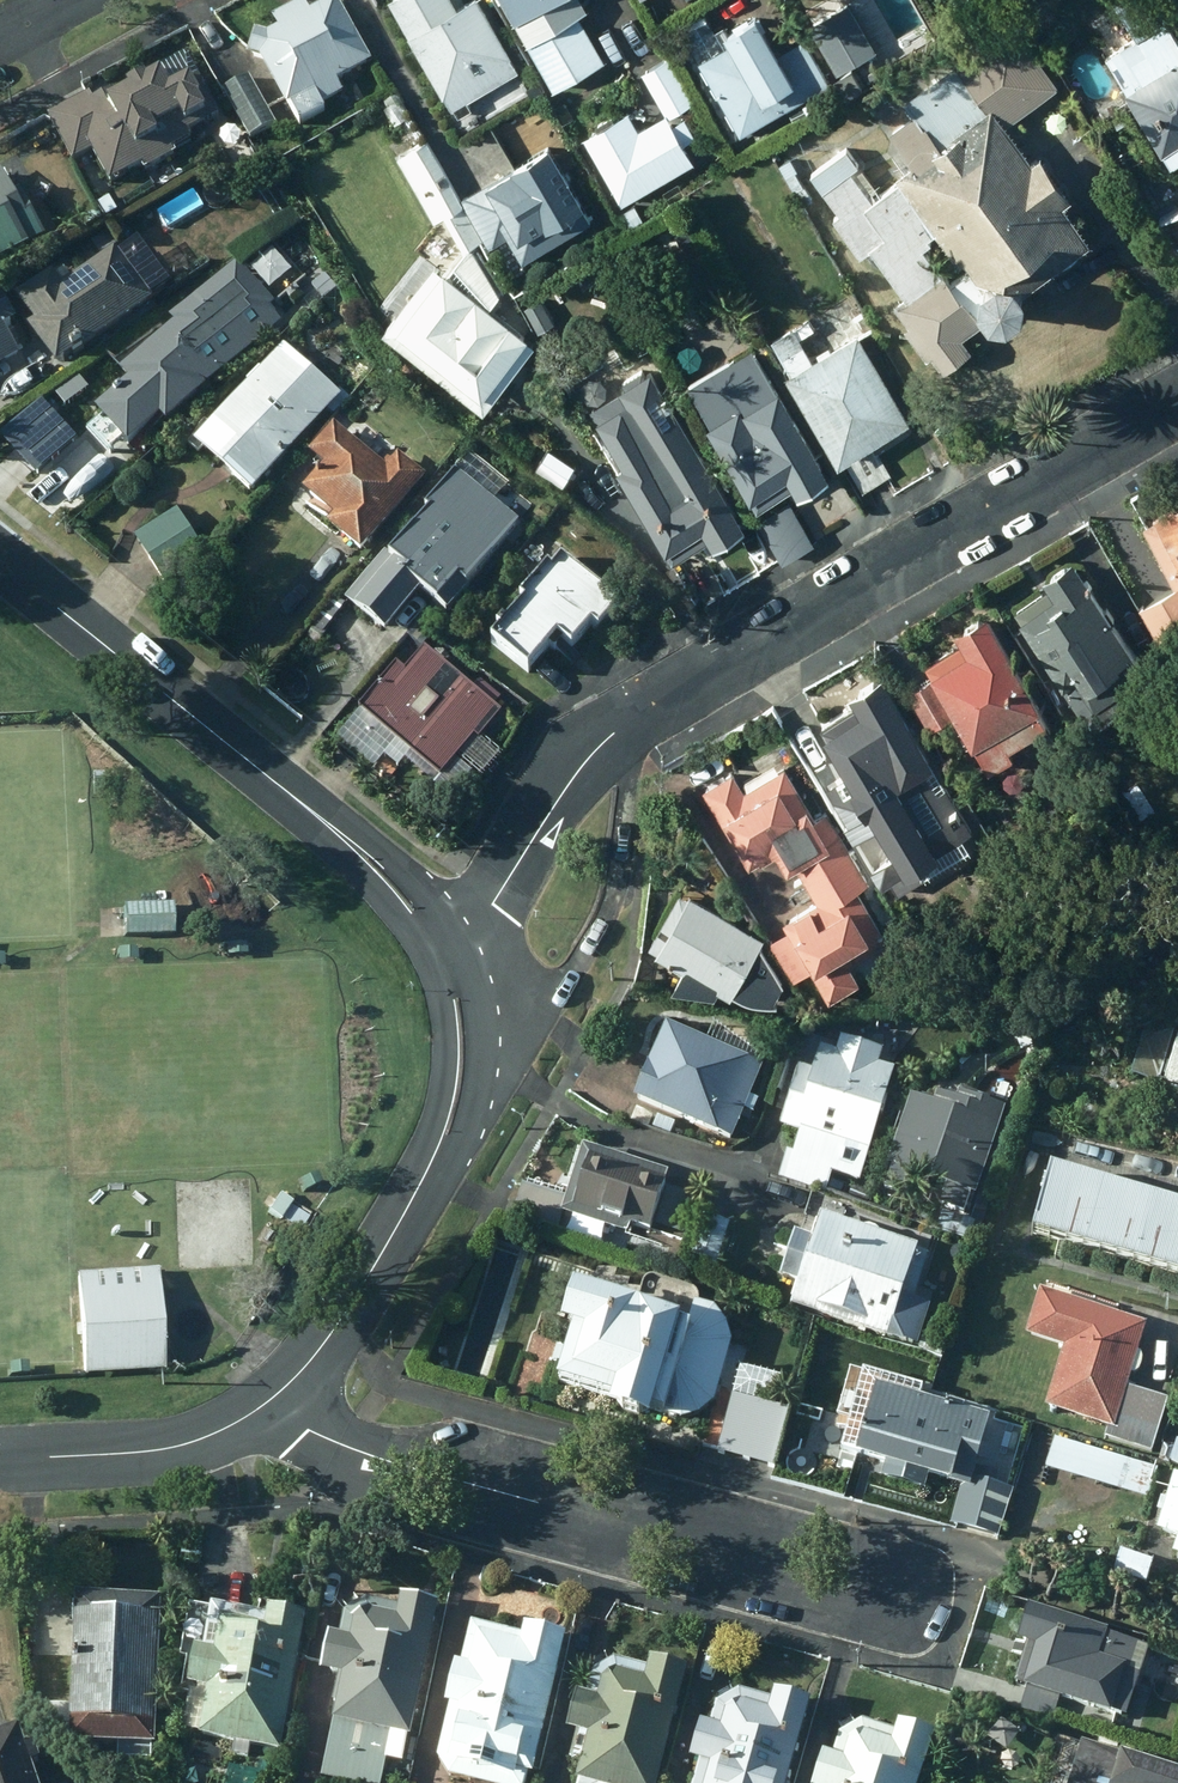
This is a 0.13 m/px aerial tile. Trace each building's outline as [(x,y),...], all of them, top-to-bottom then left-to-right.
[(332,0),(329,0),(306,12),(300,0),(299,0),(268,18),(275,30),(263,36),(252,33),(244,55),(256,59),(294,127),(322,112),(317,105),(339,93),(333,82),(367,63),(332,0)] [(446,105),(513,68),(475,0),(463,0),(453,6),(450,0),(387,0),(446,105)] [(552,87),(602,58),(588,35),(574,11),(584,6),(580,0),(500,0),(552,87)] [(1177,156),(1177,40),(1159,8),(1153,11),(1146,0),(1111,0),(1134,38),(1103,56),(1167,163),(1177,156)] [(873,50),(844,1),(805,25),(833,73),(873,50)] [(697,59),(737,131),(825,82),(801,39),(776,52),(754,13),(719,33),(725,43),(697,59)] [(913,165),(894,179),(935,235),(962,272),(952,280),(981,318),(1003,322),(1016,313),(1020,294),(1082,241),(997,124),(1050,84),(1011,30),(908,105),(914,113),(889,131),(913,165)] [(691,101),(666,58),(642,72),(668,116),(691,101)] [(86,94),(44,117),(67,162),(88,152),(105,184),(139,166),(142,171),(173,154),(170,149),(189,139),(185,132),(199,126),(195,117),(201,115),(193,99),(195,98),(185,78),(164,89),(155,72),(141,80),(139,76),(121,86),(121,88),(113,93),(111,88),(90,100),(86,94)] [(248,76),(219,91),(247,144),(275,130),(248,76)] [(396,97),(382,106),(393,124),(407,115),(396,97)] [(624,109),(579,135),(618,202),(689,160),(661,114),(636,128),(624,109)] [(422,141),(394,156),(433,226),(413,252),(420,257),(376,312),(387,321),(380,330),(477,412),(482,407),(488,412),(513,382),(506,377),(532,346),(486,307),(501,289),(474,242),(479,240),(422,141)] [(500,174),(456,198),(484,248),(503,238),(516,263),(589,223),(545,143),(506,164),(515,180),(507,185),(500,174)] [(922,245),(935,235),(894,179),(877,191),(845,147),(808,174),(832,214),(827,216),(856,256),(867,247),(904,295),(892,303),(907,324),(902,327),(915,345),(920,341),(942,370),(969,350),(958,336),(979,321),(922,245)] [(787,159),(776,166),(801,205),(811,199),(787,159)] [(0,176),(0,261),(42,238),(23,203),(17,206),(0,176)] [(106,196),(94,203),(103,219),(115,213),(106,196)] [(640,220),(632,204),(612,215),(621,230),(640,220)] [(1156,219),(1177,258),(1177,207),(1156,219)] [(21,329),(50,371),(150,304),(111,247),(66,278),(60,270),(51,276),(49,272),(9,298),(27,325),(21,329)] [(617,253),(604,261),(611,273),(624,265),(617,253)] [(202,301),(177,323),(115,377),(123,386),(90,415),(121,450),(153,420),(160,429),(201,393),(252,351),(294,321),(234,267),(202,301)] [(9,313),(0,298),(0,367),(17,357),(5,336),(18,329),(9,313)] [(539,299),(523,308),(537,333),(553,324),(539,299)] [(907,420),(855,333),(810,358),(791,326),(768,340),(787,371),(783,374),(836,462),(841,458),(861,491),(889,474),(877,454),(912,433),(904,421),(907,420)] [(190,446),(247,498),(338,396),(281,345),(190,446)] [(826,476),(750,348),(726,360),(721,351),(682,373),(688,383),(685,384),(707,423),(704,425),(754,509),(790,487),(794,495),(826,476)] [(369,377),(382,386),(393,369),(380,361),(369,377)] [(742,527),(660,389),(618,413),(641,452),(613,469),(668,560),(675,556),(698,594),(719,582),(696,544),(705,538),(710,546),(742,527)] [(383,469),(330,425),(304,457),(319,469),(298,495),(329,520),(322,529),(356,557),(422,478),(394,454),(383,469)] [(461,589),(516,523),(479,492),(494,473),(468,451),(421,507),(425,511),(385,558),(382,556),(357,587),(387,613),(408,587),(433,607),(453,582),(461,589)] [(1139,520),(1172,582),(1177,579),(1177,499),(1139,520)] [(788,501),(755,519),(779,562),(812,544),(788,501)] [(175,511),(132,537),(160,584),(204,558),(175,511)] [(595,632),(615,604),(558,558),(548,570),(537,561),(524,577),(531,582),(515,600),(520,604),(502,626),(498,623),(490,632),(494,636),(486,645),(523,675),(554,638),(568,649),(587,625),(595,632)] [(1151,681),(1070,560),(1040,580),(1045,589),(1013,610),(1088,723),(1151,681)] [(1136,609),(1161,651),(1177,641),(1177,583),(1136,609)] [(351,607),(337,597),(328,609),(342,619),(351,607)] [(1038,706),(984,615),(953,634),(958,643),(924,662),(986,769),(1011,754),(1005,745),(1043,722),(1034,708),(1038,706)] [(476,743),(498,715),(413,644),(342,729),(394,771),(408,755),(438,779),(471,739),(476,743)] [(970,832),(879,678),(847,696),(852,704),(817,724),(823,734),(820,736),(849,786),(847,788),(862,814),(842,826),(879,887),(888,882),(894,892),(966,849),(960,838),(970,832)] [(953,719),(930,678),(900,694),(924,735),(953,719)] [(783,871),(794,865),(840,837),(825,810),(811,818),(782,768),(776,771),(772,763),(738,783),(731,772),(701,789),(747,869),(773,854),(783,871)] [(99,775),(87,775),(87,801),(99,800),(99,775)] [(866,882),(840,837),(794,865),(815,903),(780,923),(786,933),(767,943),(790,982),(809,971),(827,1002),(905,953),(893,934),(884,940),(852,890),(866,882)] [(757,947),(761,938),(688,896),(686,899),(677,893),(647,946),(655,950),(653,954),(679,969),(667,991),(711,997),(715,990),(727,997),(731,992),(746,1001),(769,1002),(780,984),(757,947)] [(169,937),(167,906),(117,907),(117,939),(169,937)] [(242,946),(221,946),(221,958),(242,958),(242,946)] [(131,950),(112,951),(113,964),(132,964),(131,950)] [(760,1069),(663,1029),(631,1102),(633,1103),(625,1121),(645,1129),(652,1113),(729,1145),(760,1069)] [(1161,1092),(1177,1097),(1177,1035),(1161,1092)] [(858,1185),(892,1073),(876,1068),(881,1053),(840,1041),(836,1055),(818,1049),(811,1075),(796,1070),(777,1130),(797,1136),(790,1158),(783,1155),(775,1181),(822,1196),(829,1175),(858,1185)] [(359,1078),(347,1077),(346,1102),(358,1102),(359,1078)] [(931,1109),(908,1100),(884,1171),(973,1199),(996,1130),(970,1122),(974,1109),(935,1096),(931,1109)] [(674,1124),(655,1117),(651,1130),(668,1138),(674,1124)] [(643,1246),(665,1174),(581,1147),(565,1199),(521,1185),(509,1222),(551,1235),(556,1219),(643,1246)] [(312,1174),(294,1183),(299,1193),(317,1185),(312,1174)] [(1046,1176),(1028,1241),(1177,1283),(1177,1213),(1046,1176)] [(695,1199),(667,1190),(655,1228),(683,1237),(695,1199)] [(310,1214),(289,1201),(282,1213),(302,1226),(310,1214)] [(729,1227),(702,1218),(689,1260),(717,1269),(729,1227)] [(912,1258),(915,1250),(818,1221),(811,1244),(792,1238),(779,1283),(797,1288),(789,1312),(915,1350),(927,1311),(911,1306),(924,1262),(912,1258)] [(276,1233),(264,1226),(253,1241),(265,1249),(276,1233)] [(151,1271),(71,1276),(77,1378),(158,1373),(151,1271)] [(688,1327),(574,1292),(560,1332),(572,1335),(555,1388),(611,1404),(608,1414),(649,1427),(652,1416),(663,1419),(664,1417),(679,1421),(699,1416),(712,1403),(731,1345),(725,1325),(709,1308),(694,1305),(688,1327)] [(1147,1326),(1037,1292),(1021,1342),(1059,1354),(1041,1411),(1108,1432),(1105,1440),(1149,1454),(1166,1401),(1127,1389),(1147,1326)] [(23,1366),(3,1366),(4,1378),(23,1378),(23,1366)] [(976,1469),(988,1422),(917,1403),(920,1391),(862,1375),(840,1452),(853,1456),(851,1464),(882,1473),(879,1483),(922,1496),(925,1485),(948,1492),(938,1525),(998,1541),(1011,1495),(992,1489),(996,1474),(976,1469)] [(786,1412),(732,1397),(717,1455),(770,1471),(786,1412)] [(1141,1467),(1053,1440),(1044,1470),(1132,1497),(1141,1467)] [(1171,1480),(1153,1539),(1175,1546),(1170,1562),(1177,1564),(1177,1482),(1171,1480)] [(1152,1564),(1119,1552),(1111,1576),(1144,1587),(1152,1564)] [(434,1610),(397,1602),(394,1611),(363,1605),(340,1618),(335,1643),(323,1640),(316,1678),(338,1682),(318,1782),(324,1782),(379,1782),(383,1763),(398,1766),(403,1743),(408,1744),(434,1610)] [(150,1751),(157,1606),(71,1603),(65,1748),(116,1750),(115,1761),(146,1763),(146,1751),(150,1751)] [(1148,1650),(1024,1612),(1014,1647),(1023,1650),(1010,1690),(1024,1694),(1018,1713),(1052,1723),(1058,1703),(1125,1724),(1148,1650)] [(277,1760),(302,1622),(264,1615),(263,1623),(205,1613),(197,1658),(189,1656),(175,1737),(195,1740),(194,1745),(277,1760)] [(563,1641),(521,1629),(519,1640),(469,1628),(458,1669),(451,1667),(440,1709),(446,1711),(433,1762),(445,1781),(452,1782),(524,1782),(525,1779),(531,1780),(563,1641)] [(682,1676),(646,1667),(644,1675),(611,1666),(590,1680),(584,1702),(573,1699),(562,1737),(574,1740),(567,1766),(577,1769),(573,1782),(654,1782),(682,1676)] [(737,1697),(713,1709),(712,1710),(706,1731),(697,1730),(696,1729),(689,1755),(686,1766),(691,1767),(687,1782),(786,1782),(807,1709),(770,1698),(769,1703),(737,1697)] [(932,1740),(894,1727),(891,1736),(861,1726),(837,1740),(830,1761),(819,1758),(811,1782),(919,1782),(932,1740)] [(13,1735),(0,1740),(0,1782),(31,1782),(13,1735)] [(1079,1748),(1068,1782),(1177,1782),(1177,1778),(1079,1748)]
